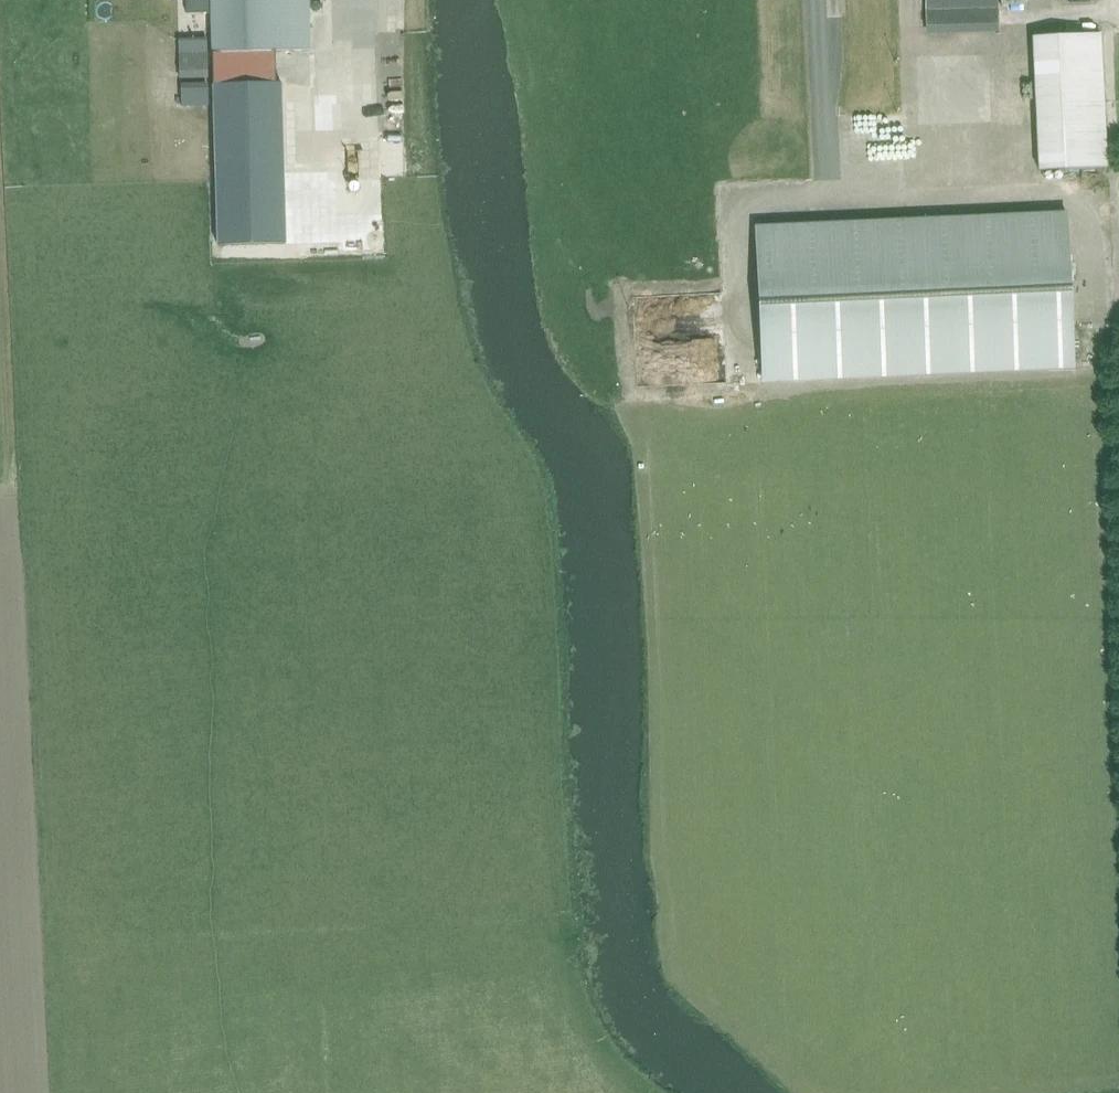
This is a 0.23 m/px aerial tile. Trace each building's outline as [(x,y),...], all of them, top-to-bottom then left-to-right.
[(214,84),(276,82),(277,82),(276,52),(311,51),(309,0),(212,0),(214,84)] [(925,25),(998,23),(997,0),(925,0),(925,25)] [(1039,170),(1106,167),(1100,33),(1033,36),(1039,170)] [(214,84),(213,84),(216,165),(218,245),(285,243),(284,202),(283,163),(281,82),(277,82),(276,82),(214,84)] [(926,168),(989,159),(978,91),(950,95),(956,132),(921,137),(926,168)] [(359,162),(359,144),(333,144),(333,163),(359,162)] [(755,226),(762,384),(1072,369),(1066,212),(755,226)]
